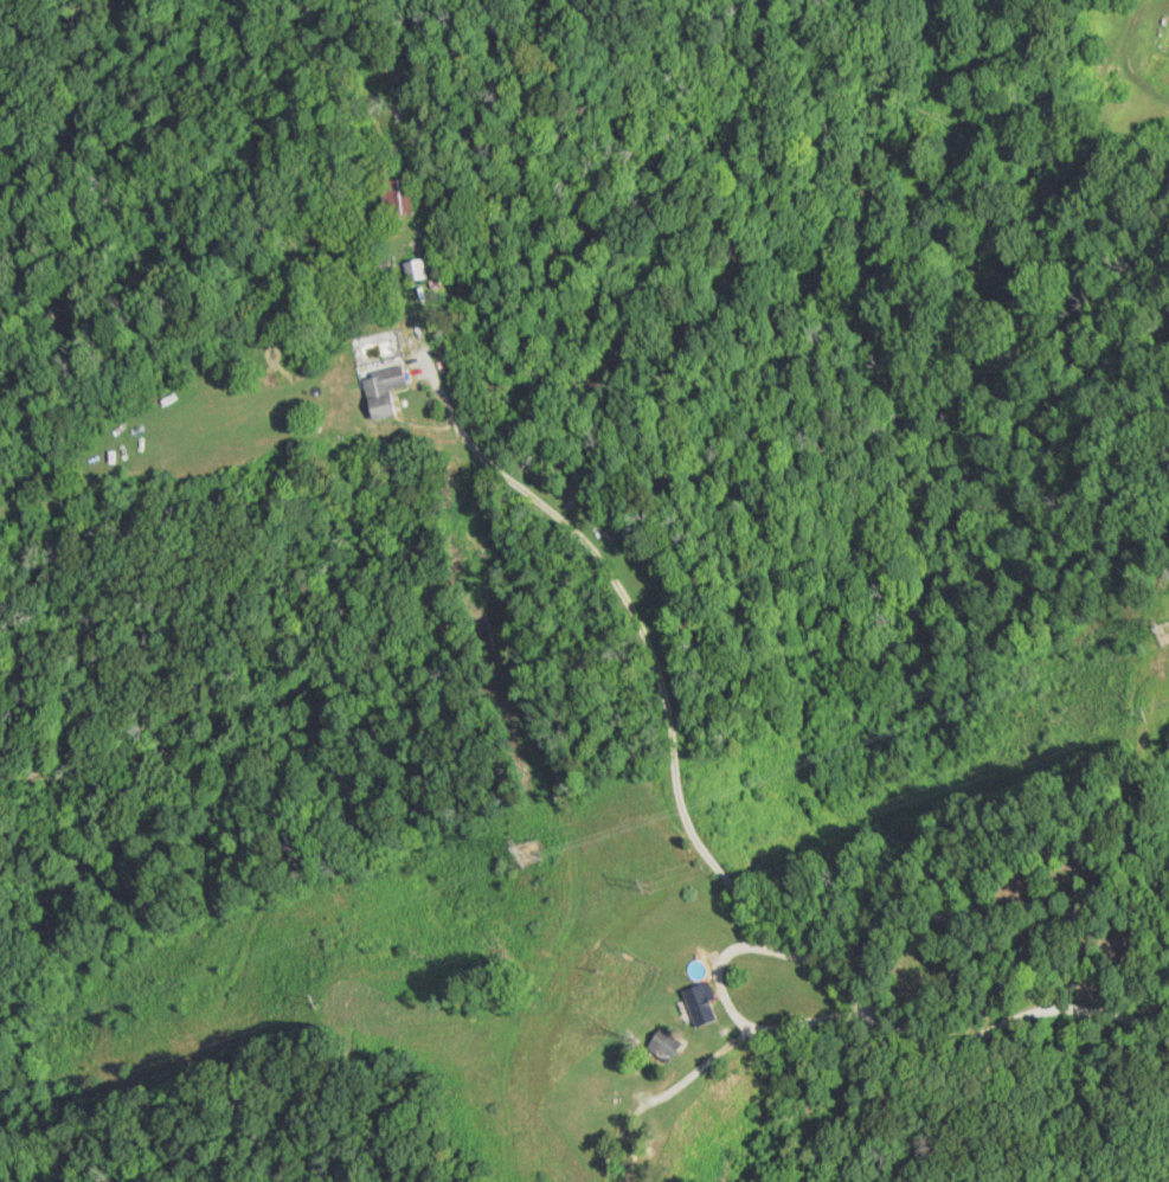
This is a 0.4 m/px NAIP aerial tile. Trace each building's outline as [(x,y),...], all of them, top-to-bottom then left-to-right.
[(391,181),(386,211),(405,214),(410,184),(391,181)] [(404,263),(406,282),(425,279),(422,260),(404,263)] [(393,417),(389,390),(406,388),(403,366),(361,372),(368,421),(393,417)] [(680,991),(695,1028),(719,1018),(704,982),(680,991)] [(650,1042),(667,1056),(676,1043),(659,1030),(650,1042)]
